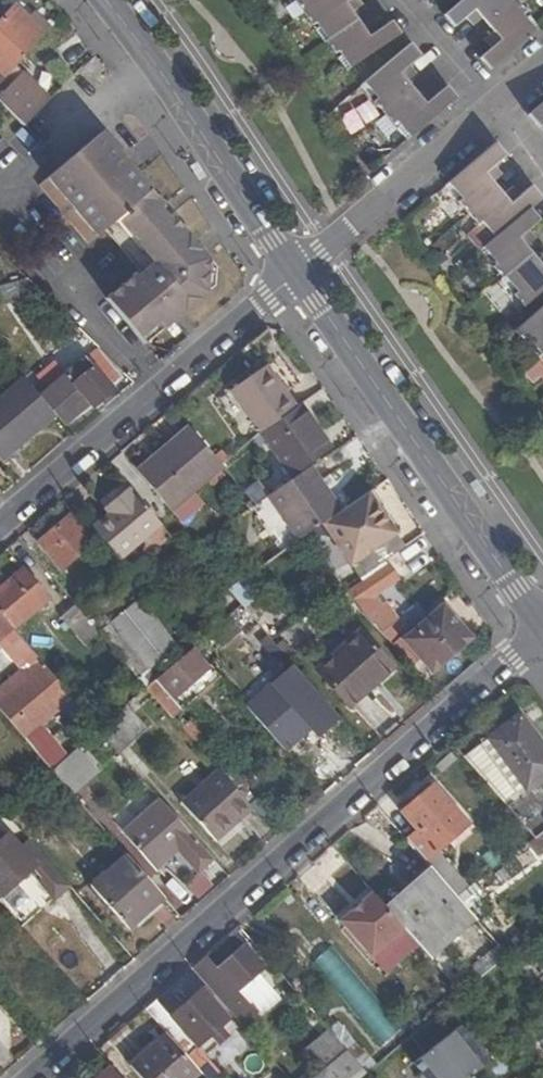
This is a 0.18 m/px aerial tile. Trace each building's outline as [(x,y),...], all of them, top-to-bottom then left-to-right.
[(296,1),(304,12),(322,0),(296,0),(296,1)] [(361,5),(357,0),(322,0),(304,12),(313,24),(316,21),(329,39),(357,19),(351,11),(361,5)] [(444,18),(455,31),(466,21),(474,30),(483,21),(489,28),(518,3),(515,0),(466,0),(444,18)] [(493,52),(481,62),(489,72),(535,34),(522,18),(527,14),(518,3),(489,28),(494,34),(485,42),(493,52)] [(22,76),(13,86),(2,76),(12,66),(43,34),(15,7),(0,21),(0,104),(23,128),(38,113),(49,102),(22,76)] [(339,50),(351,67),(400,34),(391,21),(378,30),(371,20),(362,26),(357,19),(329,39),(326,41),(333,53),(339,50)] [(409,66),(420,56),(410,44),(365,82),(378,98),(373,102),(384,114),(413,89),(407,82),(416,73),(409,66)] [(92,79),(102,69),(93,58),(82,69),(92,79)] [(13,86),(22,76),(12,66),(2,76),(13,86)] [(396,121),(411,137),(456,99),(446,87),(434,96),(427,88),(418,95),(413,89),(384,114),(392,124),(396,121)] [(529,117),(539,129),(542,126),(542,105),(529,117)] [(182,308),(186,314),(216,289),(216,267),(144,182),(101,133),(39,188),(84,243),(87,247),(106,231),(141,271),(108,299),(142,340),(160,325),(165,331),(176,322),(171,316),(182,308)] [(494,166),(506,157),(496,145),(450,183),(464,200),(459,204),(468,215),(497,190),(492,183),(501,175),(494,166)] [(503,198),(497,190),(468,215),(476,225),(481,221),(496,238),(529,211),(542,200),(531,187),(519,197),(512,190),(503,198)] [(525,250),(534,242),(526,233),(539,223),(529,211),(496,238),(483,249),(497,266),(492,270),(501,281),(504,278),(530,256),(525,250)] [(522,309),(542,291),(542,256),(536,263),(530,256),(504,278),(517,294),(512,298),(522,309)] [(26,283),(1,290),(5,305),(29,298),(26,283)] [(514,331),(524,343),(528,340),(542,355),(542,307),(514,331)] [(176,322),(186,314),(182,308),(171,316),(176,322)] [(160,325),(142,340),(147,346),(165,331),(160,325)] [(123,378),(105,357),(97,349),(44,394),(69,422),(92,402),(93,403),(123,378)] [(231,390),(262,432),(293,409),(263,367),(231,390)] [(55,414),(25,379),(0,401),(0,458),(1,459),(55,414)] [(311,441),(317,437),(318,434),(309,422),(306,424),(294,408),(293,409),(262,432),(260,433),(291,476),(321,455),(311,441)] [(165,454),(141,476),(171,510),(222,466),(188,426),(161,450),(165,454)] [(327,450),(317,437),(311,441),(321,455),(327,450)] [(165,454),(161,450),(137,471),(141,476),(165,454)] [(268,496),(299,541),(323,524),(342,511),(310,467),(268,496)] [(118,511),(112,517),(94,532),(121,563),(163,527),(131,490),(113,505),(118,511)] [(323,524),(351,564),(396,533),(368,493),(342,511),(323,524)] [(118,511),(113,505),(107,511),(112,517),(118,511)] [(69,519),(40,543),(61,567),(90,542),(69,519)] [(351,564),(361,578),(405,546),(396,533),(351,564)] [(312,612),(270,561),(228,591),(242,608),(271,641),(312,612)] [(389,568),(347,595),(358,607),(397,580),(389,568)] [(0,589),(0,614),(11,627),(14,630),(47,601),(21,571),(0,589)] [(88,593),(74,605),(103,638),(138,678),(176,645),(125,585),(100,606),(88,593)] [(368,613),(381,632),(399,619),(386,600),(368,613)] [(88,651),(103,638),(74,605),(59,618),(88,651)] [(468,638),(442,607),(405,640),(431,670),(468,638)] [(11,627),(0,614),(0,636),(11,627)] [(360,632),(317,671),(349,707),(393,669),(360,632)] [(276,646),(286,658),(293,651),(283,640),(276,646)] [(254,678),(267,666),(243,642),(231,654),(254,678)] [(171,717),(219,677),(194,648),(194,649),(147,689),(171,717)] [(38,658),(3,689),(8,695),(43,664),(38,658)] [(3,689),(0,692),(0,710),(24,737),(71,697),(43,664),(8,695),(3,689)] [(301,718),(322,700),(295,668),(257,700),(252,694),(242,703),(271,737),(298,714),(301,718)] [(508,808),(536,839),(542,834),(542,747),(520,717),(488,741),(490,744),(526,794),(508,808)] [(192,720),(182,729),(197,747),(208,738),(192,720)] [(490,744),(468,762),(508,808),(526,794),(490,744)] [(50,747),(39,755),(52,770),(63,761),(50,747)] [(92,776),(73,752),(63,761),(52,770),(72,794),(92,776)] [(216,841),(251,809),(218,771),(182,803),(216,841)] [(418,830),(409,839),(427,860),(467,824),(431,786),(402,813),(418,830)] [(26,811),(17,800),(4,811),(14,823),(26,811)] [(199,874),(213,862),(160,800),(124,832),(156,869),(178,851),(199,874)] [(31,871),(42,882),(37,886),(52,902),(70,886),(14,823),(4,811),(0,815),(0,897),(31,871)] [(128,928),(163,897),(126,854),(91,885),(128,928)] [(430,959),(476,919),(457,898),(435,874),(390,913),(414,940),(417,944),(430,959)] [(368,888),(336,916),(340,921),(372,893),(368,888)] [(372,893),(340,921),(385,972),(417,944),(414,940),(390,913),(372,893)] [(217,968),(206,955),(190,969),(245,1030),(282,998),(260,973),(265,969),(244,945),(217,968)] [(500,946),(453,985),(463,996),(509,957),(508,955),(501,947),(500,946)] [(534,988),(542,999),(542,984),(534,988)] [(155,999),(145,1009),(166,1033),(187,1057),(199,1072),(205,1077),(208,1077),(211,1076),(201,1051),(198,1047),(208,1038),(215,1047),(224,1040),(216,1031),(228,1021),(199,989),(169,1015),(155,999)] [(414,1064),(425,1077),(471,1077),(488,1064),(460,1028),(414,1064)] [(320,1077),(363,1077),(367,1075),(329,1031),(305,1051),(325,1074),(320,1077)] [(199,1072),(187,1057),(166,1033),(130,1064),(142,1077),(193,1077),(199,1072)] [(112,1064),(96,1077),(124,1077),(112,1064)]
